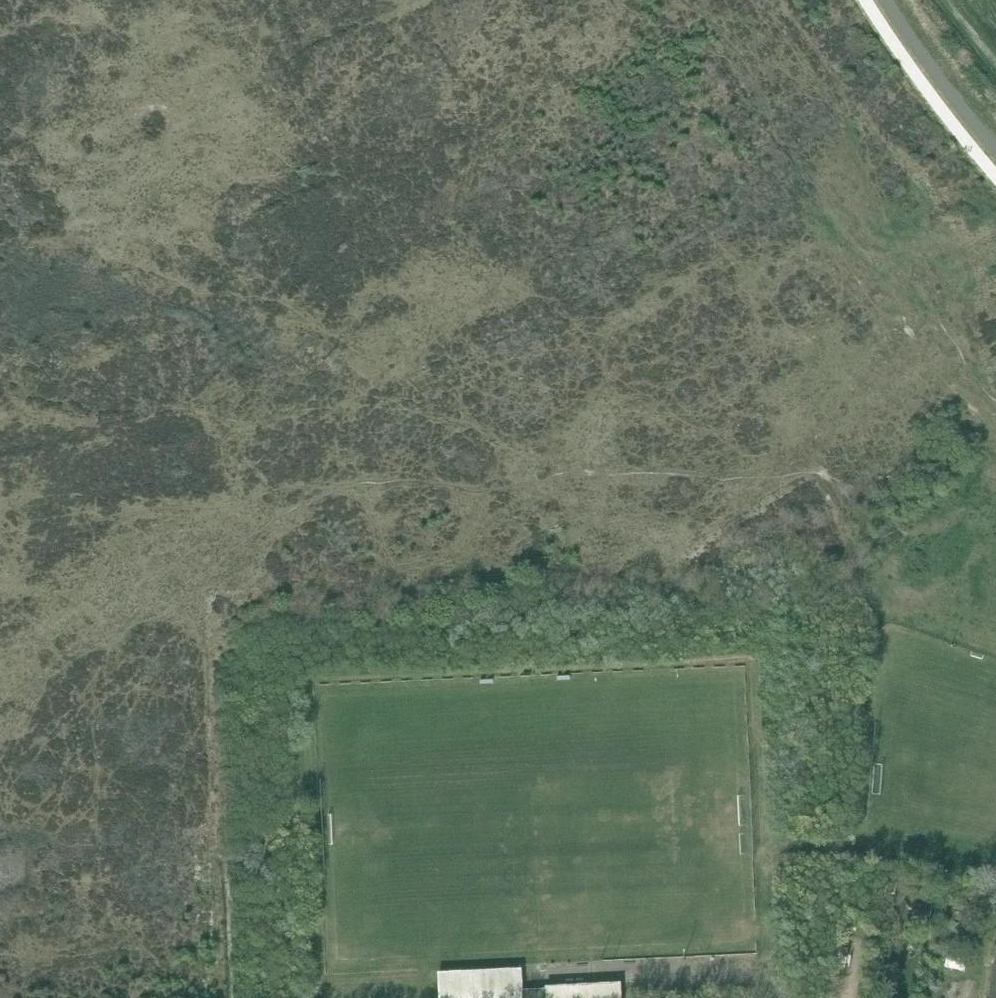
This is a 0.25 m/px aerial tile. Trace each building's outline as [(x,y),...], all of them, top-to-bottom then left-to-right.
[(948,954),(946,966),(965,970),(967,958),(948,954)] [(440,972),(440,997),(523,997),(523,968),(440,972)] [(547,985),(547,997),(623,997),(622,981),(547,985)]
